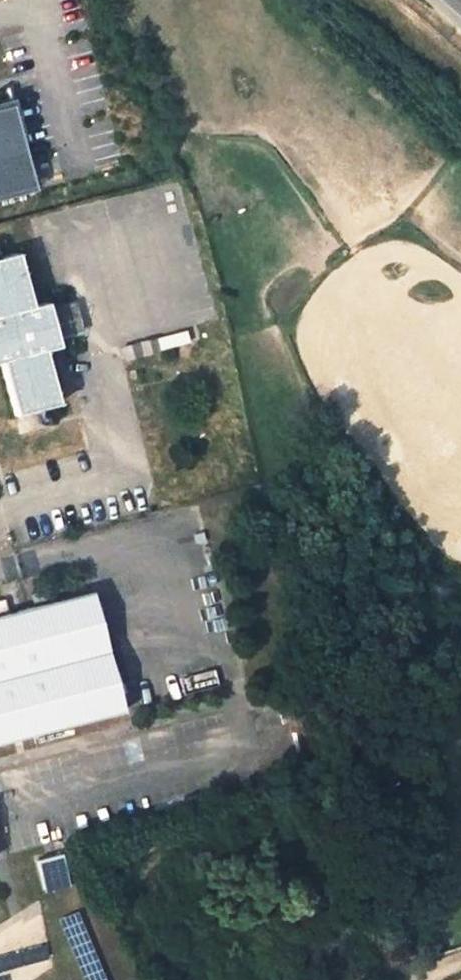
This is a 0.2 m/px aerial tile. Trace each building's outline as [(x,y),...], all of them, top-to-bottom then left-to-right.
[(3,90),(0,91),(0,182),(27,174),(3,90)] [(39,395),(24,341),(39,337),(27,292),(12,296),(0,253),(0,406),(39,395)] [(65,330),(53,286),(27,292),(39,337),(65,330)] [(77,602),(41,611),(70,731),(106,722),(77,602)] [(0,621),(0,748),(70,731),(41,611),(0,621)] [(44,864),(19,871),(28,901),(52,894),(44,864)]
